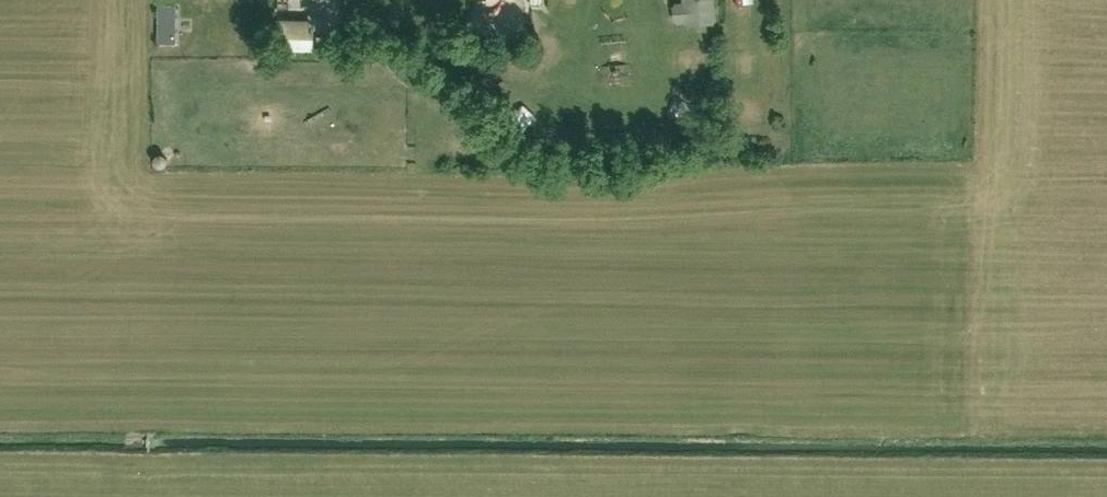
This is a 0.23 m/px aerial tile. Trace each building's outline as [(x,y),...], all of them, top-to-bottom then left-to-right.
[(308,0),(294,0),(294,8),(308,8),(308,0)] [(751,0),(733,0),(733,8),(751,8),(751,0)] [(785,12),(808,11),(807,0),(785,0),(785,12)] [(167,7),(168,40),(184,40),(183,7),(167,7)] [(276,37),(314,39),(314,20),(277,19),(276,37)] [(732,97),(735,118),(746,116),(743,96),(732,97)] [(484,133),(477,143),(491,152),(498,142),(484,133)]
